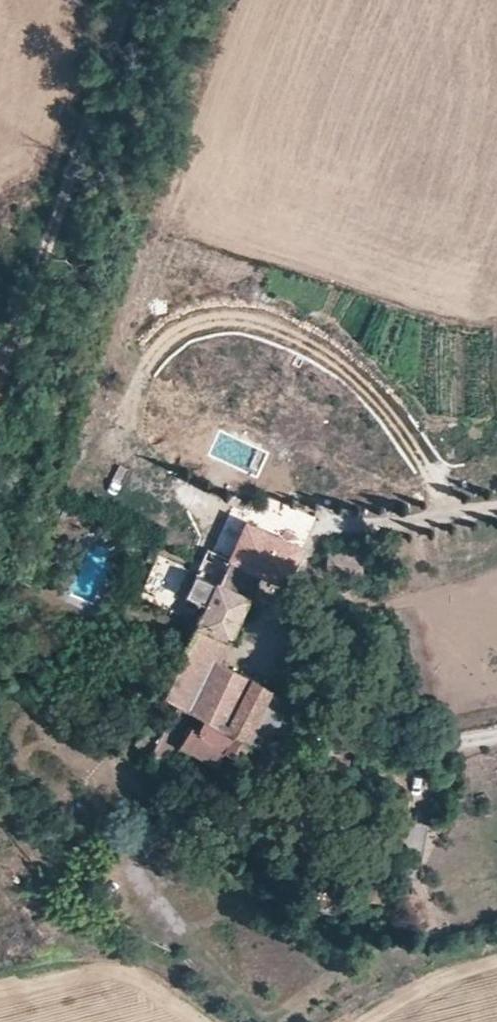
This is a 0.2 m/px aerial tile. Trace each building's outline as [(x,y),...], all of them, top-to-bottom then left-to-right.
[(274,576),(286,549),(253,533),(239,559),(264,572),(274,576)] [(357,573),(360,556),(331,552),(329,569),(357,573)] [(207,554),(200,580),(225,587),(232,561),(207,554)] [(264,572),(239,559),(205,629),(228,641),(264,572)] [(204,574),(192,601),(210,609),(221,581),(204,574)] [(228,641),(205,629),(195,649),(218,661),(228,641)] [(218,661),(195,649),(170,699),(186,707),(170,738),(189,749),(224,767),(231,757),(248,765),(258,751),(270,754),(283,736),(289,739),(296,730),(291,722),(300,705),(218,661)] [(189,749),(170,738),(154,729),(152,729),(143,746),(145,749),(177,767),(189,749)]
